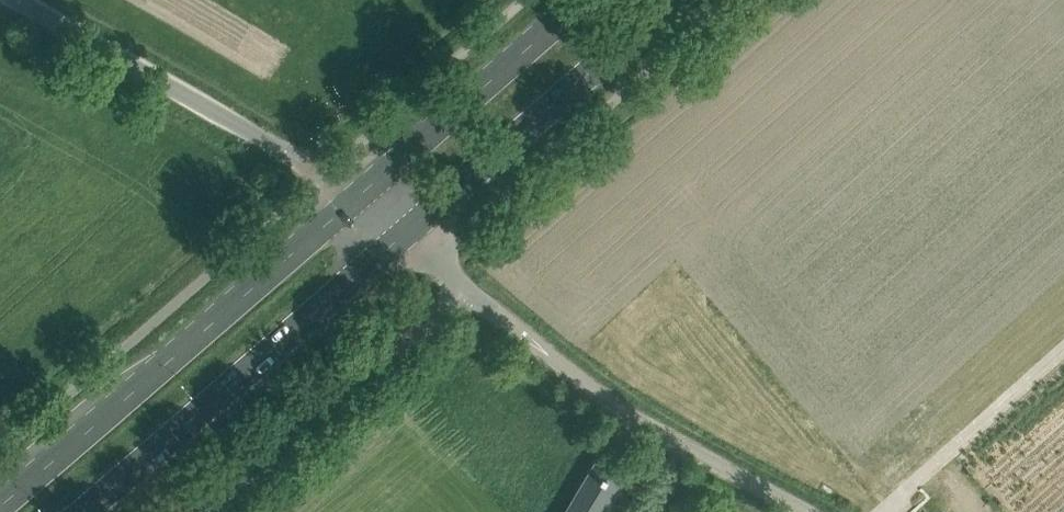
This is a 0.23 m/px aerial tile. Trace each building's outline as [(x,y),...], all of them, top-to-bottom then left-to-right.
[(625,477),(597,460),(565,511),(604,511),(625,477)]
